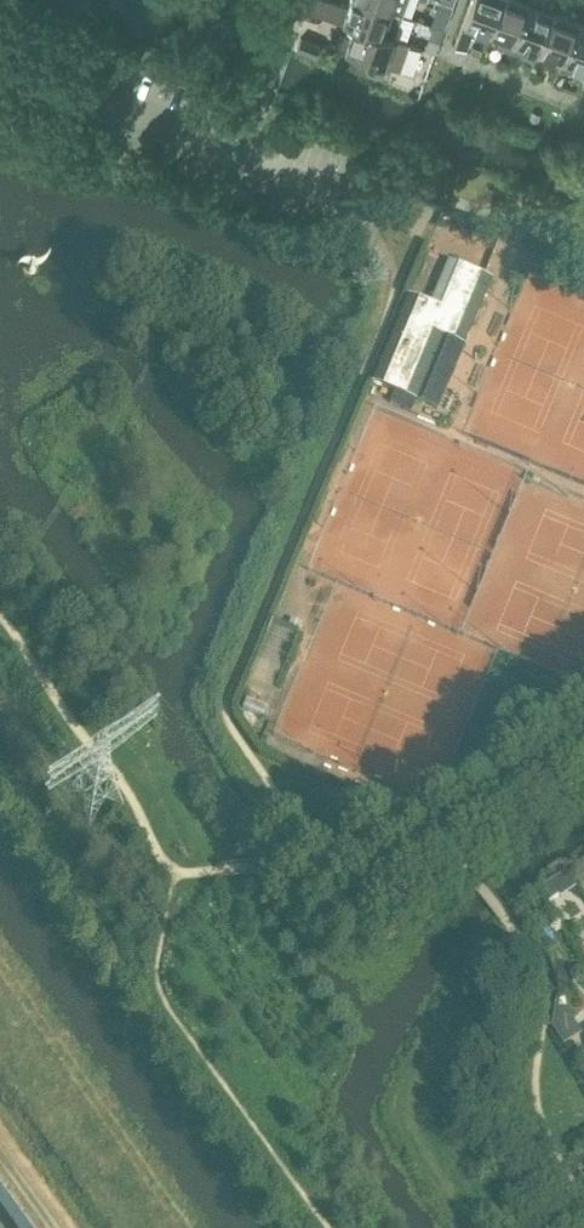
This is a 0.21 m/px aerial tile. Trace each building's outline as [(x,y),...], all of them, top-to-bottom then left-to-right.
[(309,8),(353,24),(354,23),(394,37),(403,12),(369,0),(349,0),(347,7),(328,0),(312,0),(309,8)] [(403,12),(408,0),(369,0),(403,12)] [(454,44),(465,48),(470,33),(472,34),(476,24),(487,29),(498,0),(471,0),(454,44)] [(487,29),(502,34),(498,44),(509,48),(527,1),(524,0),(498,0),(487,29)] [(527,1),(509,48),(516,50),(519,40),(537,47),(550,10),(554,0),(527,0),(527,1)] [(439,1),(430,25),(444,30),(453,6),(439,1)] [(562,56),(575,19),(550,10),(537,47),(550,52),(547,61),(558,66),(562,56)] [(558,66),(566,69),(570,59),(583,65),(583,23),(575,19),(562,56),(558,66)] [(394,37),(354,23),(353,24),(349,36),(340,32),(335,46),(398,69),(408,42),(394,37)] [(444,30),(433,26),(424,50),(435,54),(444,30)] [(315,55),(319,44),(300,37),(296,48),(315,55)] [(407,299),(371,386),(415,404),(442,341),(452,345),(461,323),(472,328),(491,283),(447,265),(429,308),(407,299)] [(569,873),(577,884),(583,880),(583,863),(569,873)] [(549,882),(541,887),(550,901),(558,896),(549,882)] [(578,1036),(567,1021),(555,1030),(566,1045),(578,1036)] [(574,1157),(580,1166),(583,1163),(583,1151),(574,1157)]
